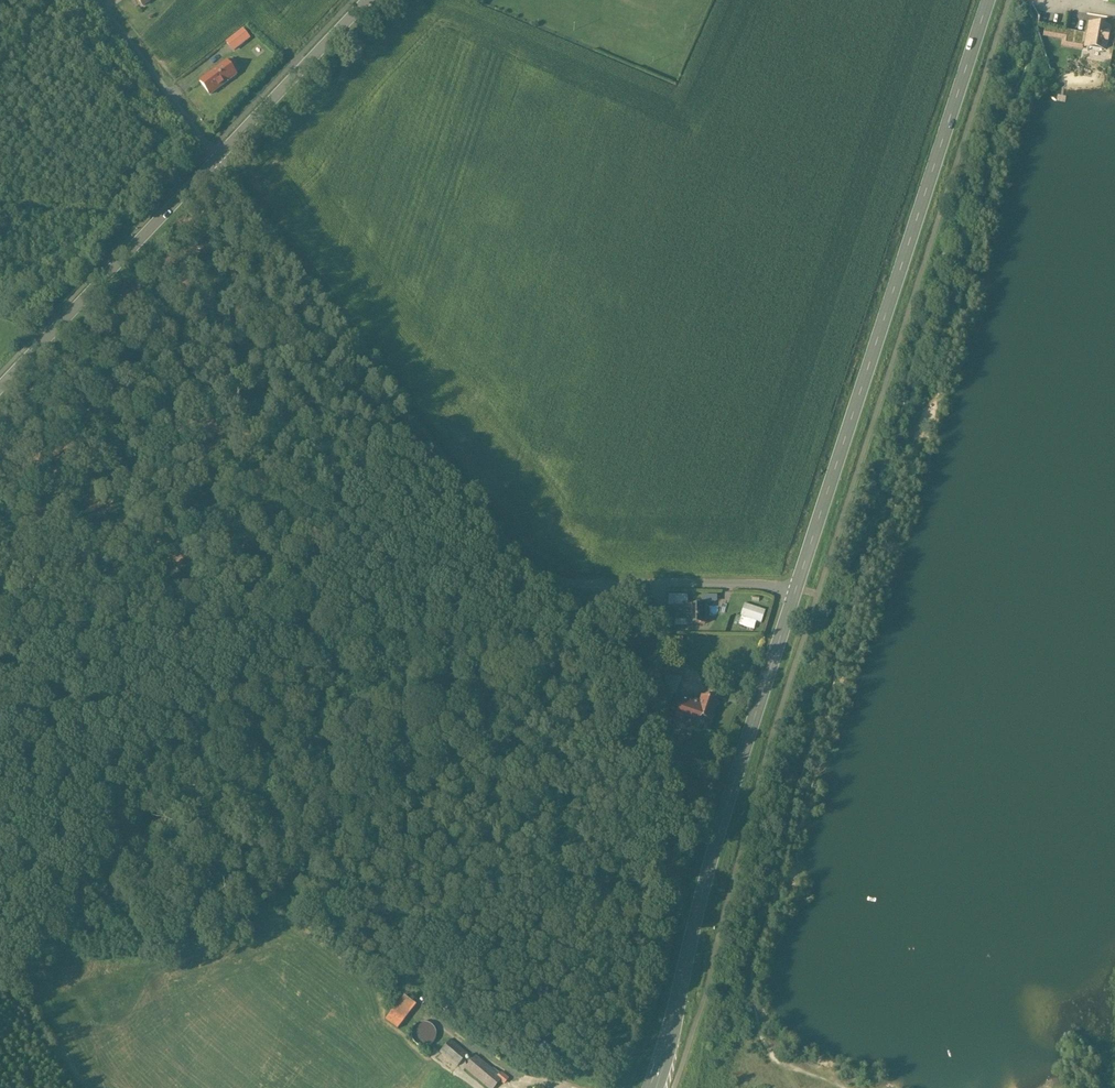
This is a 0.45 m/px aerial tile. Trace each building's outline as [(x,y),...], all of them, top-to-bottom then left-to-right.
[(1110,28),(1089,25),(1088,32),(1084,32),(1082,45),(1089,47),(1089,49),(1101,51),(1102,49),(1106,50),(1110,28)] [(241,37),(231,45),(235,50),(245,42),(241,37)] [(226,62),(200,81),(210,95),(210,94),(235,75),(226,62)] [(743,603),(740,616),(762,623),(766,610),(743,603)] [(687,619),(687,607),(674,607),(674,619),(687,619)] [(705,607),(687,607),(687,619),(687,625),(705,625),(705,607)] [(682,679),(668,675),(663,691),(676,695),(682,679)] [(683,699),(676,696),(672,708),(679,710),(683,699)] [(718,702),(702,696),(700,704),(695,716),(699,717),(711,721),(718,702)] [(700,704),(683,699),(679,710),(676,721),(695,728),(699,717),(695,716),(700,704)] [(405,996),(386,1020),(397,1029),(416,1006),(405,996)] [(412,1038),(414,1042),(417,1045),(422,1047),(427,1047),(432,1044),(435,1040),(436,1036),(435,1031),(433,1026),(429,1024),(424,1023),(419,1023),(416,1026),(413,1029),(412,1033),(412,1038)] [(451,1040),(440,1052),(458,1067),(468,1054),(451,1040)] [(465,1069),(488,1087),(495,1087),(503,1079),(476,1056),(465,1069)]
